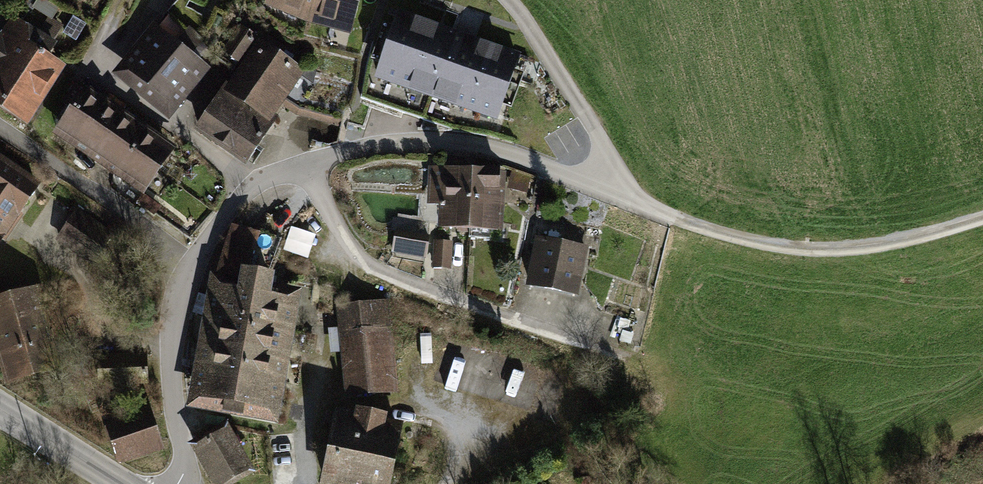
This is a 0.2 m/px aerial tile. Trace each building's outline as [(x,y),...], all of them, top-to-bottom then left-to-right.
[(286,1),(285,6),(309,16),(314,0),(284,0),(286,1)] [(309,16),(334,23),(335,17),(349,22),(355,0),(314,0),(309,16)] [(203,40),(167,11),(141,44),(149,50),(131,72),(167,101),(199,62),(191,55),(203,40)] [(516,56),(399,16),(378,76),(495,117),(516,56)] [(14,19),(0,41),(0,107),(21,120),(55,66),(43,58),(52,42),(14,19)] [(254,38),(240,29),(226,50),(240,60),(254,38)] [(260,51),(233,90),(263,111),(278,87),(285,91),(298,72),(277,58),(260,51)] [(228,87),(217,105),(263,137),(275,119),(263,111),(233,90),(228,87)] [(83,91),(70,109),(155,168),(168,150),(83,91)] [(263,137),(217,105),(200,130),(246,161),(263,137)] [(155,168),(70,109),(59,124),(77,136),(75,138),(144,185),(155,168)] [(0,160),(0,218),(9,224),(36,185),(0,160)] [(444,224),(469,226),(472,169),(447,168),(444,224)] [(497,170),(472,169),(469,226),(469,237),(491,238),(491,227),(494,227),(497,170)] [(153,199),(144,192),(138,201),(147,207),(153,199)] [(110,236),(77,213),(59,238),(93,261),(110,236)] [(0,218),(0,237),(9,224),(0,218)] [(316,235),(292,223),(281,247),(305,258),(316,235)] [(222,269),(246,274),(257,233),(235,226),(222,269)] [(265,230),(253,258),(265,263),(277,235),(265,230)] [(424,257),(428,237),(396,231),(392,251),(424,257)] [(530,285),(576,294),(584,248),(539,240),(530,285)] [(435,241),(434,264),(450,265),(451,242),(435,241)] [(218,318),(279,329),(284,301),(265,298),(268,277),(246,274),(243,294),(223,291),(218,318)] [(0,302),(0,343),(11,379),(53,366),(31,292),(0,302)] [(352,392),(395,388),(387,301),(344,305),(352,392)] [(279,329),(218,318),(213,344),(275,355),(279,329)] [(275,355),(213,344),(209,369),(270,381),(275,355)] [(270,381),(209,369),(204,395),(265,406),(270,381)] [(325,483),(385,483),(397,428),(381,425),(383,417),(358,411),(356,419),(340,416),(325,483)] [(152,418),(112,431),(120,454),(160,441),(152,418)] [(225,431),(198,446),(219,483),(223,483),(247,471),(225,431)]
